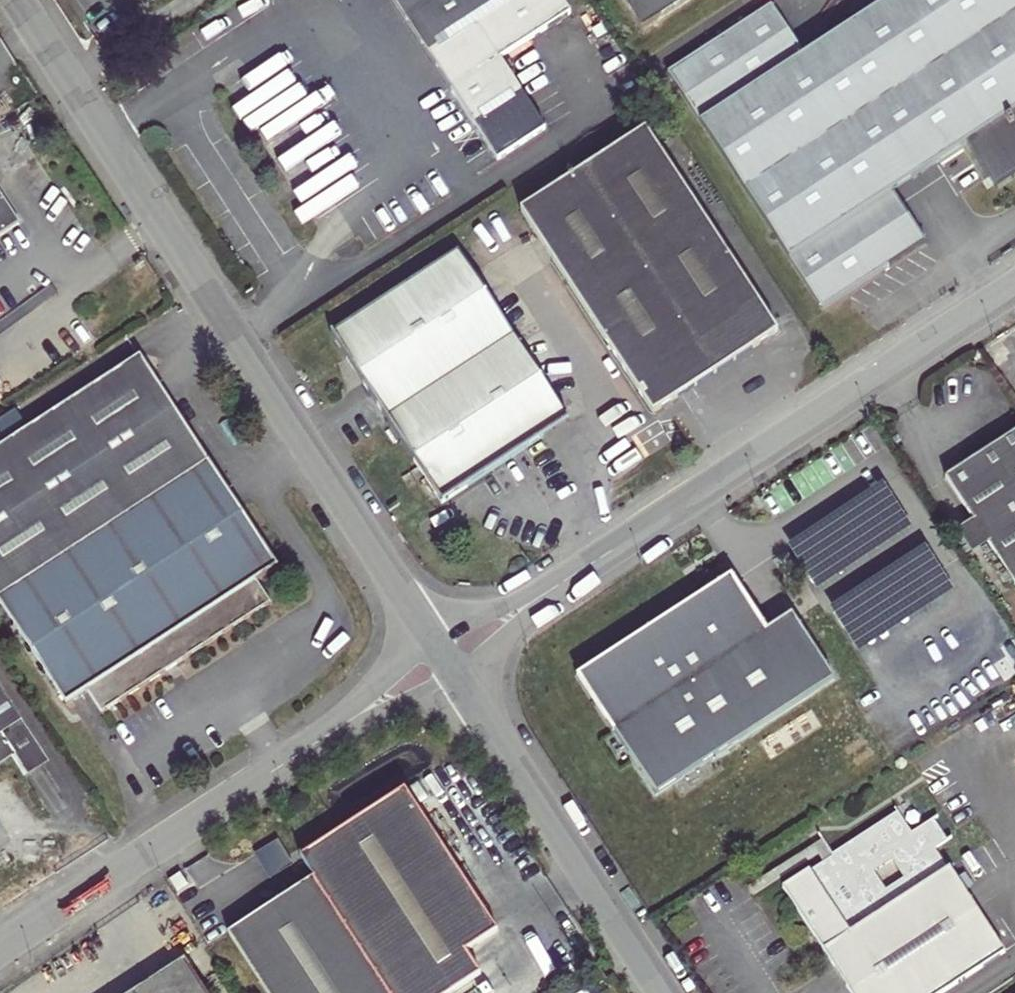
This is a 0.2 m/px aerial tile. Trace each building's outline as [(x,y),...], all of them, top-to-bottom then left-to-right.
[(498,160),(547,130),(501,60),(574,12),(566,0),(391,0),(498,160)] [(633,39),(694,0),(607,0),(633,39)] [(823,309),(922,240),(890,193),(965,145),(999,195),(1014,184),(1014,0),(887,0),(802,56),(768,7),(669,74),(823,309)] [(530,208),(663,411),(784,333),(650,129),(530,208)] [(9,230),(0,216),(0,236),(9,230)] [(334,336),(439,503),(567,417),(458,251),(334,336)] [(0,447),(0,601),(68,706),(89,694),(102,715),(268,604),(255,584),(277,568),(138,357),(0,447)] [(1014,612),(1014,437),(936,490),(1014,612)] [(571,686),(646,803),(827,690),(783,621),(757,638),(725,587),(571,686)] [(0,722),(0,770),(7,780),(28,766),(0,722)] [(836,992),(947,992),(991,966),(895,813),(773,893),(836,992)] [(254,992),(455,992),(472,982),(456,959),(488,938),(411,819),(220,943),(254,992)] [(257,854),(272,877),(291,864),(277,842),(257,854)] [(180,967),(139,992),(197,992),(180,967)]
